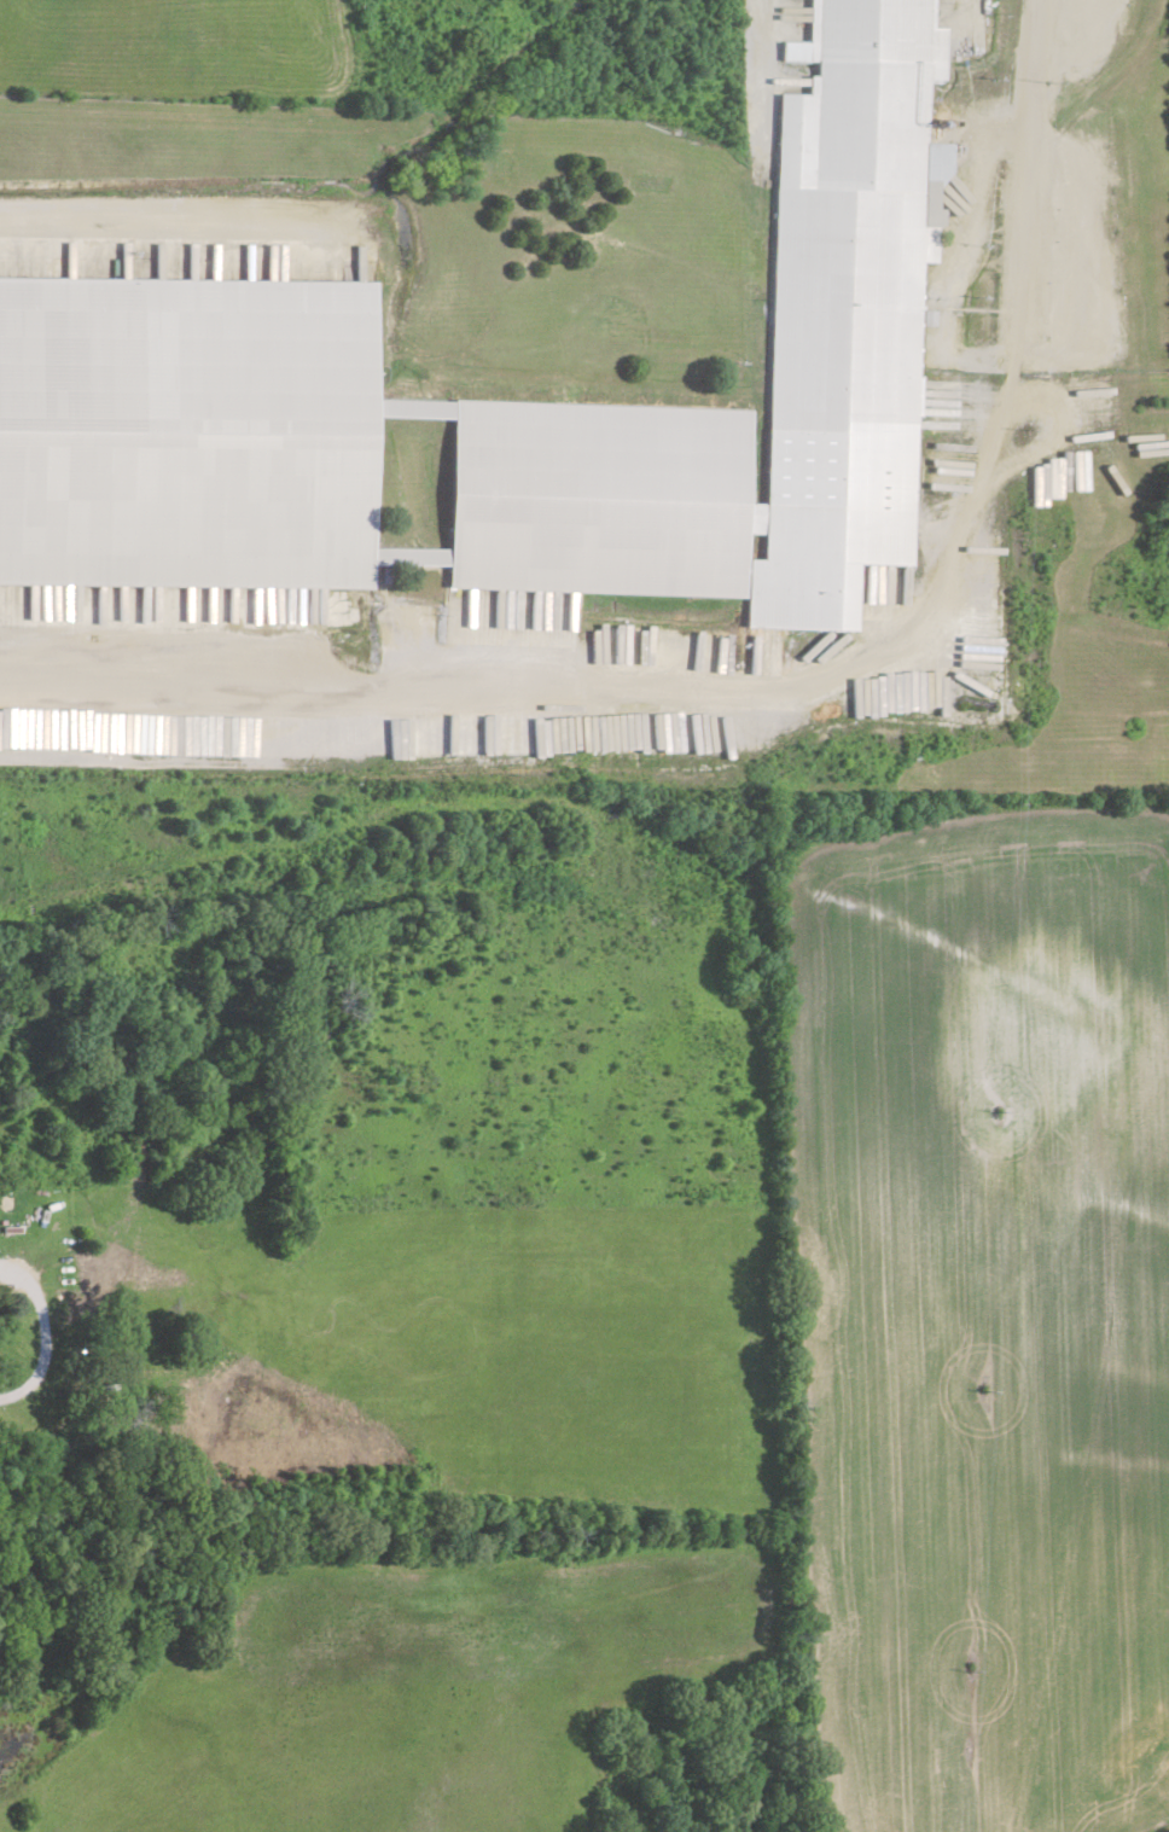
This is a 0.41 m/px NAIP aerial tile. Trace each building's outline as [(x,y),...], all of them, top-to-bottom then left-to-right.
[(372,593),(373,561),(444,564),(443,585),(746,596),(745,625),(855,629),(857,561),(917,564),(932,141),(927,141),(929,80),(936,80),(939,0),(794,0),(776,502),(745,501),(749,408),(375,394),(374,413),(448,416),(443,548),(368,545),(377,286),(0,272),(0,579),(372,593)]
